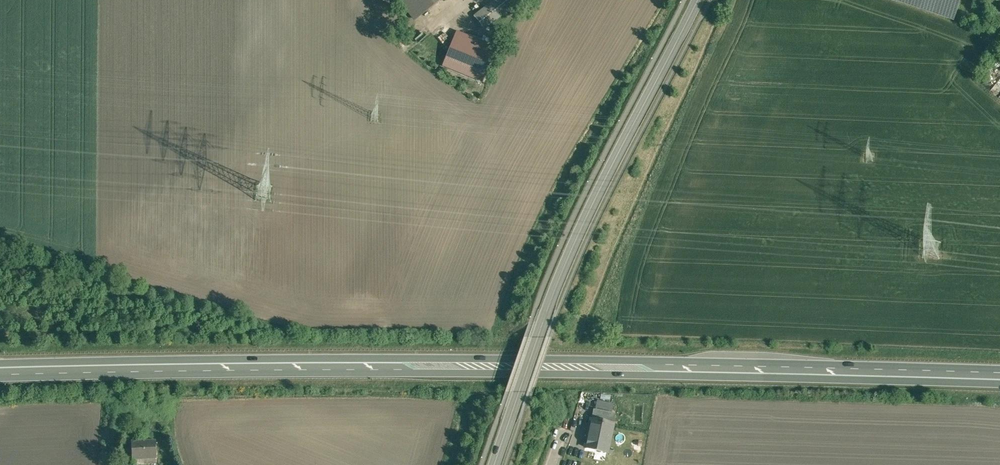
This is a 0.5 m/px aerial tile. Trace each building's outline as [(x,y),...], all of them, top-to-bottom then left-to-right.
[(424,14),(442,0),(412,0),(424,14)] [(475,16),(485,29),(516,6),(518,0),(495,0),(475,16)] [(960,25),(968,0),(883,0),(960,25)] [(611,413),(594,409),(586,448),(608,452),(613,425),(609,424),(611,413)] [(155,441),(133,442),(133,441),(132,441),(132,442),(132,451),(132,459),(132,460),(133,460),(133,459),(144,459),(145,459),(145,464),(156,463),(156,459),(157,459),(157,458),(156,441),(156,440),(155,440),(155,441)]
